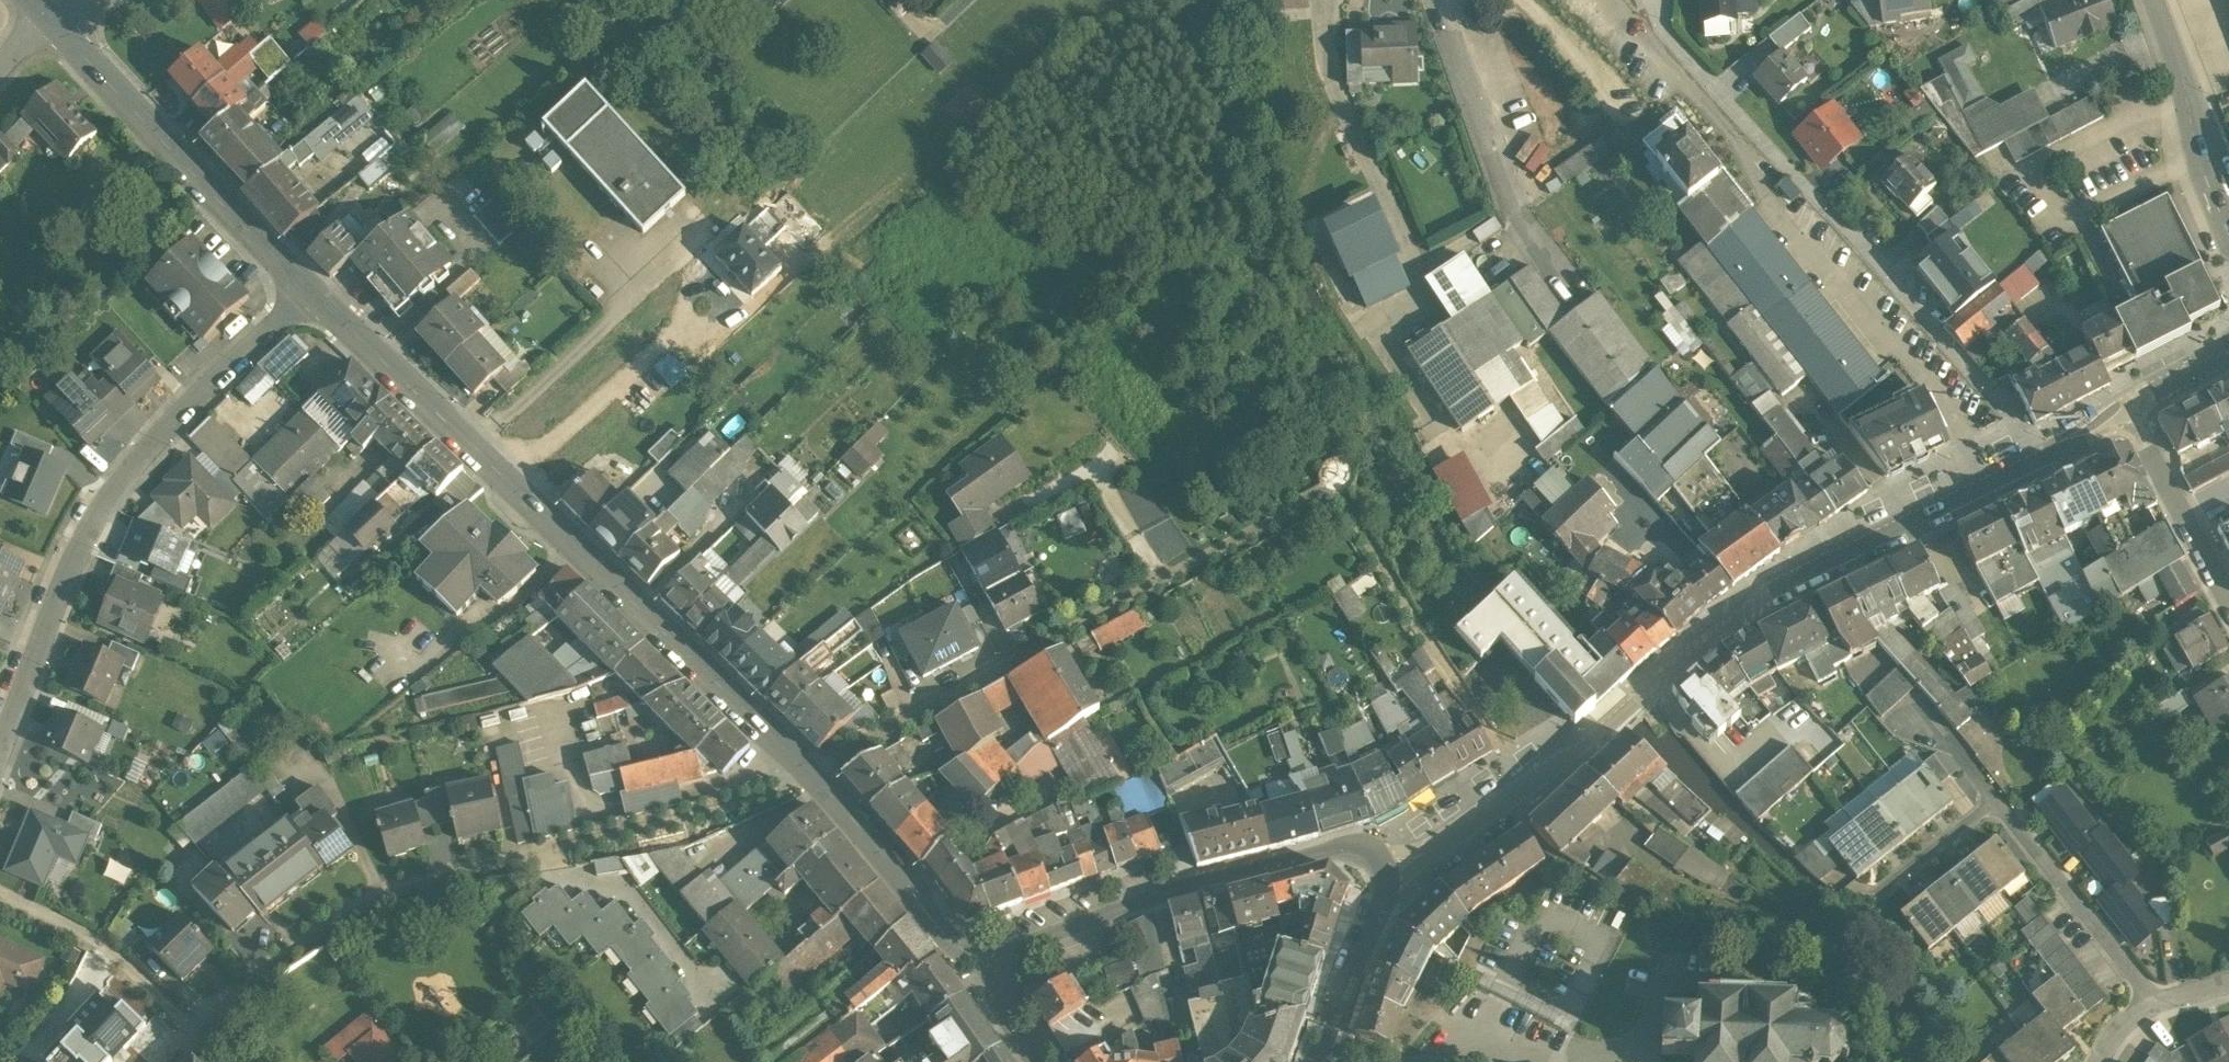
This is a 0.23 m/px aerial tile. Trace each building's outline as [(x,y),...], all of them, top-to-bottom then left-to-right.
[(221,0),(198,0),(222,30),(236,20),(221,0)] [(1705,37),(1729,35),(1728,23),(1735,22),(1733,0),(1701,0),(1705,37)] [(1734,15),(1756,13),(1754,0),(1733,0),(1734,15)] [(1850,4),(1869,28),(1882,26),(1879,0),(1876,0),(1850,4)] [(1882,26),(1900,23),(1898,12),(1930,7),(1929,0),(1879,0),(1882,26)] [(2004,13),(2013,32),(2042,16),(2049,11),(2047,6),(2062,0),(2028,0),(2004,13)] [(2064,2),(2063,0),(2062,0),(2047,6),(2049,11),(2042,16),(2055,49),(2058,49),(2061,52),(2068,52),(2074,47),(2075,40),(2083,37),(2115,25),(2106,0),(2070,0),(2064,2)] [(1416,24),(1361,26),(1362,50),(1362,65),(1392,64),(1393,81),(1418,80),(1416,24)] [(1786,25),(1769,39),(1778,49),(1795,36),(1786,25)] [(247,58),(194,105),(215,129),(246,102),(234,89),(257,69),(266,78),(287,60),(270,39),(258,49),(247,58)] [(258,49),(251,39),(241,48),(247,58),(258,49)] [(949,57),(933,40),(922,50),(938,68),(949,57)] [(1937,114),(1949,128),(1968,119),(1962,108),(1981,97),(1964,66),(1974,61),(1967,47),(1939,61),(1947,75),(1919,90),(1925,98),(1937,114)] [(217,69),(201,50),(170,78),(194,105),(247,58),(241,48),(217,69)] [(1362,50),(1346,50),(1347,82),(1363,82),(1362,65),(1362,50)] [(1806,80),(1781,54),(1755,78),(1779,104),(1806,80)] [(70,97),(57,83),(23,114),(67,161),(97,133),(66,101),(70,97)] [(1913,108),(1925,98),(1919,90),(1914,84),(1902,94),(1913,108)] [(685,195),(587,89),(545,127),(643,234),(685,195)] [(1974,157),(2005,143),(2004,142),(2027,131),(2048,120),(2032,90),(1999,107),(1981,97),(1962,108),(1968,119),(1949,128),(1950,129),(1974,157)] [(215,129),(201,140),(247,189),(282,160),(276,154),(280,150),(275,146),(271,149),(245,122),(256,113),(268,103),(258,92),(246,102),(215,129)] [(2048,120),(2027,131),(2038,152),(2105,117),(2093,96),(2048,120)] [(359,98),(305,142),(315,154),(322,162),(375,118),(359,98)] [(1910,136),(1937,114),(1925,98),(1913,108),(1898,120),(1910,136)] [(1857,141),(1832,108),(1797,135),(1823,167),(1857,141)] [(1703,145),(1676,111),(1660,124),(1659,131),(1642,144),(1656,161),(1685,138),(1695,151),(1703,145)] [(1937,114),(1926,123),(1939,138),(1950,129),(1949,128),(1937,114)] [(421,139),(433,154),(464,130),(451,115),(421,139)] [(2015,164),(2038,152),(2027,131),(2004,142),(2005,143),(2015,164)] [(355,161),(365,172),(379,160),(399,144),(389,132),(355,161)] [(1609,132),(1555,171),(1565,185),(1619,146),(1609,132)] [(0,134),(0,156),(9,164),(20,153),(0,134)] [(535,136),(525,145),(534,155),(544,146),(535,136)] [(1695,151),(1685,138),(1656,161),(1666,174),(1664,176),(1667,179),(1669,178),(1686,200),(1687,202),(1717,179),(1707,166),(1695,151)] [(247,189),(242,193),(283,239),(289,234),(314,214),(320,209),(288,172),(298,163),(301,166),(315,154),(305,142),(282,160),(247,189)] [(552,155),(543,164),(551,173),(561,165),(552,155)] [(1936,185),(1908,155),(1880,182),(1897,200),(1898,199),(1916,218),(1932,203),(1925,196),(1936,185)] [(0,156),(0,173),(9,164),(0,156)] [(379,160),(365,172),(374,183),(388,171),(379,160)] [(1717,179),(1687,202),(1686,200),(1676,209),(1707,249),(1751,211),(1750,210),(1752,208),(1714,160),(1707,166),(1717,179)] [(1788,178),(1774,190),(1789,207),(1803,194),(1788,178)] [(1323,221),(1350,278),(1400,254),(1373,197),(1323,221)] [(2166,197),(2100,231),(2136,301),(2110,314),(2112,317),(2135,361),(2137,360),(2133,352),(2156,340),(2156,341),(2158,340),(2153,331),(2166,324),(2162,317),(2175,310),(2183,327),(2185,326),(2185,325),(2216,310),(2219,309),(2199,271),(2203,269),(2166,197)] [(520,229),(492,202),(474,218),(499,247),(520,229)] [(767,208),(744,229),(764,251),(785,227),(767,208)] [(1936,208),(1917,226),(1927,238),(1948,221),(1936,208)] [(1781,250),(1751,211),(1707,249),(1735,287),(1778,342),(1806,377),(1856,441),(1916,404),(1917,404),(1894,374),(1885,381),(1785,255),(1779,252),(1781,250)] [(314,214),(289,234),(298,244),(323,224),(314,214)] [(362,252),(353,260),(398,311),(451,265),(407,215),(395,225),(388,231),(376,240),(362,252)] [(351,242),(363,232),(349,217),(337,229),(351,242)] [(395,225),(388,217),(382,223),(388,231),(395,225)] [(1494,217),(1473,231),(1480,242),(1501,228),(1494,217)] [(382,223),(380,220),(368,230),(376,240),(388,231),(382,223)] [(1927,238),(1926,239),(1935,251),(1954,235),(1954,236),(1958,233),(1948,221),(1927,238)] [(725,228),(709,244),(717,253),(734,238),(725,228)] [(744,229),(744,228),(734,238),(717,253),(714,255),(751,296),(781,269),(764,251),(744,229)] [(337,229),(308,256),(330,278),(353,260),(362,252),(351,242),(337,229)] [(351,242),(362,252),(376,240),(368,230),(367,229),(363,232),(351,242)] [(182,232),(163,251),(172,260),(192,241),(182,232)] [(1954,236),(1954,235),(1935,251),(1913,269),(1955,319),(1995,286),(1954,236)] [(172,260),(149,282),(204,339),(246,298),(192,241),(172,260)] [(1707,249),(1684,266),(1704,292),(1713,307),(1728,325),(1726,326),(1754,361),(1778,342),(1735,287),(1707,249)] [(1464,254),(1432,276),(1458,315),(1491,293),(1464,254)] [(1395,257),(1356,276),(1368,302),(1407,284),(1395,257)] [(1531,264),(1491,292),(1527,347),(1549,332),(1549,333),(1567,319),(1531,264)] [(481,281),(472,271),(447,292),(455,302),(456,303),(481,281)] [(1955,319),(1944,328),(1965,350),(1997,325),(2015,311),(1995,286),(1955,319)] [(596,287),(591,292),(599,299),(604,294),(596,287)] [(1458,315),(1409,348),(1462,428),(1510,396),(1527,422),(1550,407),(1512,349),(1523,341),(1491,293),(1458,315)] [(1567,319),(1549,333),(1605,407),(1618,395),(1624,389),(1624,388),(1651,364),(1598,295),(1567,319)] [(455,302),(420,335),(448,366),(477,339),(479,337),(464,321),(469,317),(456,303),(455,302)] [(1695,319),(1683,303),(1674,311),(1686,326),(1695,319)] [(2047,352),(2015,311),(1997,325),(2030,366),(2031,366),(2047,352)] [(2112,317),(2081,333),(2090,350),(2091,350),(2104,376),(2135,361),(2112,317)] [(159,381),(118,337),(103,351),(111,359),(101,368),(112,380),(129,399),(145,384),(150,389),(159,381)] [(308,355),(290,337),(258,366),(276,385),(308,355)] [(477,339),(448,366),(474,395),(503,368),(477,339)] [(1778,342),(1754,361),(1781,396),(1806,377),(1778,342)] [(2104,376),(2091,350),(2090,350),(2059,366),(2078,403),(2109,386),(2104,376)] [(2047,352),(2031,366),(2039,376),(2059,366),(2047,352)] [(390,402),(352,364),(320,396),(358,434),(390,402)] [(1669,387),(1651,364),(1624,388),(1618,395),(1605,407),(1638,441),(1617,459),(1643,485),(1657,502),(1704,457),(1721,442),(1669,387)] [(509,375),(506,371),(494,382),(507,395),(529,374),(521,365),(509,375)] [(1769,394),(1748,366),(1729,381),(1751,408),(1769,394)] [(2030,366),(2009,376),(2015,389),(2039,376),(2031,366),(2030,366)] [(2078,403),(2059,366),(2039,376),(2015,389),(2033,426),(2078,403)] [(85,391),(73,378),(58,392),(69,404),(59,413),(89,445),(103,433),(98,427),(110,417),(85,391)] [(129,399),(112,380),(102,389),(119,408),(129,399)] [(102,389),(95,382),(85,391),(110,417),(119,408),(102,389)] [(2226,386),(2206,396),(2224,430),(2220,432),(2228,448),(2228,391),(2226,386)] [(358,434),(320,396),(303,413),(341,450),(352,439),(358,434)] [(2206,396),(2159,421),(2177,455),(2194,446),(2194,448),(2196,447),(2197,450),(2208,444),(2206,440),(2220,432),(2224,430),(2206,396)] [(1916,404),(1856,441),(1872,461),(1881,456),(1888,468),(1912,456),(1916,463),(1916,464),(1930,457),(1932,461),(1943,456),(1941,452),(1946,449),(1935,427),(1936,426),(1923,400),(1917,404),(1916,404)] [(424,435),(390,402),(358,434),(352,439),(364,450),(375,440),(393,458),(424,435)] [(1814,457),(1777,411),(1762,422),(1775,438),(1799,468),(1814,457)] [(341,450),(303,413),(252,462),(290,500),(341,450)] [(231,483),(252,462),(208,418),(188,438),(222,474),(231,483)] [(1575,419),(1535,450),(1545,462),(1583,431),(1575,419)] [(671,431),(648,454),(658,465),(682,442),(671,431)] [(713,432),(668,475),(687,494),(710,472),(711,471),(710,471),(720,461),(731,451),(713,432)] [(27,454),(47,462),(53,448),(17,433),(11,446),(27,454)] [(437,447),(424,435),(393,458),(377,473),(387,483),(403,468),(409,473),(437,447)] [(769,460),(746,437),(735,447),(749,460),(760,470),(769,460)] [(1799,468),(1775,438),(1763,447),(1787,477),(1799,468)] [(999,441),(966,466),(976,480),(952,497),(967,517),(981,509),(1026,477),(999,441)] [(437,447),(409,473),(423,486),(430,492),(437,499),(463,472),(437,447)] [(735,447),(731,451),(720,461),(737,477),(749,466),(745,463),(749,460),(735,447)] [(2125,449),(2083,470),(2102,509),(2095,513),(2095,514),(2104,531),(2107,536),(2124,527),(2115,510),(2125,505),(2121,499),(2125,496),(2129,503),(2149,494),(2125,449)] [(870,468),(852,450),(843,459),(861,477),(870,468)] [(8,481),(14,484),(8,499),(44,515),(64,470),(47,462),(27,454),(20,469),(13,466),(8,481)] [(1460,457),(1436,471),(1464,522),(1484,508),(1487,506),(1460,457)] [(1615,457),(1579,490),(1608,517),(1625,501),(1659,541),(1676,526),(1657,502),(1643,485),(1617,459),(1615,457)] [(1747,513),(1704,457),(1672,488),(1712,539),(1747,513)] [(2185,480),(2192,494),(2228,475),(2228,457),(2185,480)] [(803,498),(812,489),(800,478),(804,474),(786,458),(769,475),(774,480),(782,472),(794,484),(780,497),(792,509),(803,498)] [(213,483),(191,460),(168,482),(170,484),(155,498),(158,502),(177,521),(182,526),(200,509),(214,523),(234,505),(213,483)] [(737,477),(720,461),(710,471),(711,471),(710,472),(726,489),(737,477)] [(1842,461),(1824,473),(1818,466),(1805,475),(1811,482),(1835,515),(1867,492),(1842,461)] [(290,500),(252,462),(231,483),(241,494),(268,522),(290,500)] [(377,473),(365,485),(379,500),(409,473),(403,468),(387,483),(377,473)] [(1799,468),(1787,477),(1797,491),(1811,482),(1805,475),(1799,468)] [(2102,509),(2083,470),(2041,490),(2064,536),(2082,528),(2079,522),(2095,514),(2095,513),(2102,509)] [(463,472),(437,499),(452,514),(481,488),(463,472)] [(726,489),(710,472),(687,494),(682,499),(695,511),(706,522),(716,512),(710,506),(726,489)] [(774,480),(768,485),(780,497),(794,484),(782,472),(774,480)] [(379,500),(374,504),(394,525),(398,521),(394,517),(409,503),(407,501),(423,486),(409,473),(379,500)] [(231,483),(222,474),(213,483),(232,503),(238,496),(241,494),(231,483)] [(590,531),(617,505),(590,477),(580,488),(579,487),(575,490),(576,491),(563,504),(590,531)] [(331,498),(312,479),(289,502),(307,521),(331,498)] [(1835,515),(1811,482),(1797,491),(1794,494),(1818,525),(1835,515)] [(364,483),(332,515),(347,530),(374,504),(379,500),(365,485),(364,483)] [(780,497),(768,485),(760,494),(764,498),(747,515),(766,535),(792,509),(780,497)] [(803,498),(818,514),(820,513),(809,502),(820,491),(815,486),(812,489),(803,498)] [(1555,511),(1535,486),(1522,497),(1543,522),(1555,511)] [(1788,487),(1749,515),(1779,552),(1818,525),(1794,494),(1788,487)] [(1608,517),(1579,490),(1575,494),(1601,523),(1608,517)] [(2064,536),(2041,490),(2001,510),(2019,547),(2033,574),(2057,562),(2073,594),(2088,586),(2064,536)] [(1555,511),(1543,522),(1588,573),(1590,574),(1599,578),(1613,585),(1624,590),(1645,571),(1600,554),(1586,537),(1601,523),(1575,494),(1555,511)] [(656,523),(628,495),(617,505),(590,531),(619,560),(656,523)] [(766,535),(765,536),(777,548),(780,551),(818,514),(803,498),(792,509),(766,535)] [(682,499),(666,515),(678,526),(690,538),(701,526),(691,515),(695,511),(682,499)] [(158,502),(139,521),(166,533),(177,521),(158,502)] [(347,530),(346,531),(366,552),(394,525),(374,504),(347,530)] [(510,548),(510,546),(517,540),(510,534),(500,525),(498,523),(495,519),(491,523),(487,518),(485,517),(483,515),(478,510),(472,505),(470,504),(420,545),(433,557),(435,559),(416,579),(457,617),(479,593),(481,591),(499,606),(517,594),(536,573),(536,569),(534,568),(535,567),(534,566),(533,567),(531,565),(532,564),(531,564),(529,562),(525,562),(523,560),(524,559),(523,558),(522,559),(510,548)] [(1464,522),(1463,522),(1475,540),(1493,525),(1493,524),(1484,508),(1464,522)] [(967,517),(950,525),(963,550),(994,533),(981,509),(967,517)] [(2001,510),(1958,531),(1975,569),(2019,547),(2001,510)] [(1749,515),(1747,513),(1712,539),(1699,548),(1733,586),(1779,552),(1749,515)] [(347,530),(332,515),(322,525),(337,540),(346,531),(347,530)] [(666,515),(619,560),(648,587),(680,555),(664,539),(678,526),(666,515)] [(1146,531),(1166,564),(1193,548),(1172,515),(1146,531)] [(1615,523),(1608,517),(1601,523),(1608,530),(1615,523)] [(166,533),(139,521),(137,521),(124,553),(156,567),(177,576),(191,543),(166,533)] [(1699,548),(1678,525),(1676,526),(1659,541),(1662,545),(1694,573),(1682,585),(1702,609),(1733,586),(1699,548)] [(2105,561),(2102,563),(2121,599),(2178,565),(2185,561),(2166,525),(2133,544),(2116,554),(2105,561)] [(2124,527),(2107,536),(2116,554),(2133,544),(2130,539),(2134,537),(2128,525),(2124,527)] [(2218,532),(2228,552),(2228,526),(2218,532)] [(366,552),(346,531),(337,540),(330,546),(350,567),(366,552)] [(2107,536),(2104,531),(2093,538),(2105,561),(2116,554),(2107,536)] [(1006,553),(994,533),(963,550),(961,551),(975,576),(1009,558),(1006,553)] [(777,548),(765,536),(725,576),(737,588),(777,548)] [(330,546),(316,559),(335,580),(350,567),(330,546)] [(2019,547),(1975,569),(1995,605),(2038,582),(2033,574),(2019,547)] [(1919,550),(1886,566),(1906,605),(1911,614),(1923,629),(1936,619),(1923,604),(1920,598),(1937,590),(1919,550)] [(23,563),(0,553),(0,617),(23,563)] [(1009,558),(975,576),(985,595),(1023,575),(1013,556),(1009,558)] [(701,559),(661,600),(682,620),(711,590),(704,583),(698,578),(709,567),(701,559)] [(2121,599),(2102,563),(2083,575),(2088,586),(2101,611),(2121,599)] [(553,571),(535,596),(543,604),(547,607),(557,617),(586,588),(558,564),(553,571)] [(143,576),(116,565),(109,582),(117,585),(118,583),(137,591),(143,576)] [(2195,595),(2178,565),(2123,598),(2139,630),(2152,622),(2139,599),(2152,591),(2155,597),(2166,591),(2176,607),(2195,595)] [(1886,566),(1843,587),(1863,627),(1871,636),(1886,629),(1882,623),(1888,620),(1889,623),(1897,619),(1893,611),(1906,605),(1886,566)] [(177,576),(156,567),(151,579),(187,594),(192,582),(177,576)] [(1681,585),(1674,579),(1664,590),(1647,570),(1645,571),(1624,590),(1633,594),(1637,599),(1674,635),(1702,609),(1682,585),(1681,585)] [(1369,574),(1331,598),(1348,625),(1366,613),(1356,597),(1367,590),(1370,595),(1379,590),(1369,574)] [(1599,578),(1590,574),(1586,582),(1593,587),(1599,578)] [(1023,575),(985,595),(998,619),(1006,633),(1046,612),(1048,607),(1046,602),(1040,601),(1038,602),(1023,575)] [(717,584),(710,577),(704,583),(711,590),(713,588),(717,584)] [(1593,587),(1587,598),(1600,607),(1613,585),(1599,578),(1593,587)] [(1602,638),(1581,658),(1570,646),(1572,645),(1514,581),(1503,590),(1467,623),(1491,650),(1501,640),(1535,678),(1575,723),(1595,705),(1633,670),(1602,638)] [(1963,632),(1970,643),(1985,633),(1954,582),(1937,590),(1949,609),(1963,632)] [(137,591),(118,583),(117,585),(101,623),(138,639),(155,599),(137,591)] [(2101,611),(2088,586),(2073,594),(2051,607),(2065,632),(2101,611)] [(1843,587),(1816,600),(1837,641),(1850,656),(1851,657),(1877,643),(1871,636),(1863,627),(1843,587)] [(586,588),(557,617),(577,636),(580,640),(609,610),(586,588)] [(711,590),(682,620),(702,640),(731,611),(734,607),(713,588),(711,590)] [(1923,604),(1936,619),(1949,609),(1937,590),(1920,598),(1923,604)] [(535,596),(519,608),(526,615),(537,606),(538,608),(543,604),(535,596)] [(1815,597),(1753,629),(1777,671),(1805,656),(1818,682),(1836,673),(1833,667),(1843,663),(1843,662),(1850,656),(1837,641),(1816,600),(1815,597)] [(1674,635),(1637,599),(1626,611),(1631,615),(1625,622),(1626,623),(1653,653),(1675,635),(1674,635)] [(2188,628),(2207,617),(2200,605),(2168,630),(2175,640),(2190,631),(2188,628)] [(734,607),(731,611),(734,614),(739,609),(735,606),(734,607)] [(547,607),(526,622),(535,634),(557,617),(547,607)] [(928,622),(951,664),(978,650),(956,608),(928,622)] [(1467,623),(1454,609),(1444,618),(1457,632),(1467,623)] [(642,643),(609,610),(580,640),(589,649),(592,651),(566,676),(571,681),(606,665),(614,673),(642,643)] [(871,610),(854,622),(862,633),(872,646),(884,636),(871,610)] [(731,611),(702,640),(727,664),(755,635),(755,634),(734,614),(731,611)] [(1135,611),(1091,635),(1100,651),(1144,628),(1135,611)] [(1653,653),(1626,623),(1616,632),(1602,616),(1591,626),(1602,638),(1633,670),(1653,653)] [(2207,617),(2188,628),(2190,631),(2175,640),(2176,643),(2189,666),(2192,670),(2226,650),(2207,617)] [(1951,641),(1936,619),(1923,629),(1940,650),(1945,646),(1951,642),(1951,641)] [(836,637),(835,637),(843,647),(862,633),(854,622),(836,637)] [(928,622),(901,636),(905,643),(911,656),(923,679),(951,664),(928,622)] [(1491,650),(1467,623),(1457,632),(1456,633),(1481,659),(1491,650)] [(828,624),(802,644),(811,656),(835,637),(836,637),(828,624)] [(1753,629),(1722,649),(1723,649),(1722,650),(1745,683),(1746,684),(1749,688),(1749,687),(1758,697),(1776,687),(1769,676),(1777,671),(1753,629)] [(1950,698),(1887,630),(1887,631),(1886,629),(1871,636),(1877,643),(1899,667),(1917,686),(1938,709),(1937,709),(1956,731),(1970,719),(1961,710),(1950,698)] [(755,635),(727,664),(766,700),(799,665),(801,663),(783,647),(778,651),(759,631),(755,634),(755,635)] [(1970,643),(1963,632),(1951,641),(1951,642),(1945,646),(1962,668),(1979,658),(1970,643)] [(580,640),(577,636),(570,643),(583,655),(589,649),(580,640)] [(799,665),(766,700),(785,718),(816,686),(819,684),(808,673),(816,666),(817,667),(843,647),(835,637),(811,656),(801,663),(799,665)] [(529,639),(492,668),(503,679),(517,693),(527,703),(545,699),(534,685),(555,665),(529,639)] [(140,655),(113,643),(107,655),(122,662),(121,666),(132,671),(140,655)] [(685,685),(642,643),(614,673),(645,703),(685,685)] [(899,662),(911,656),(905,643),(892,650),(899,662)] [(2189,666),(2176,643),(2163,650),(2177,674),(2189,666)] [(107,655),(86,646),(68,687),(104,703),(121,666),(122,662),(107,655)] [(1962,668),(1945,646),(1940,650),(1957,671),(1962,668)] [(1722,650),(1721,649),(1696,669),(1724,699),(1746,684),(1745,683),(1722,650)] [(1097,710),(1061,651),(1009,679),(1023,701),(1047,741),(1082,720),(1097,710)] [(1419,653),(1384,678),(1395,694),(1401,690),(1402,692),(1424,677),(1433,671),(1419,653)] [(1962,668),(1957,671),(1969,686),(1971,688),(1976,685),(1990,676),(1979,658),(1962,668)] [(566,676),(555,665),(534,685),(545,699),(569,693),(614,673),(606,665),(571,681),(566,676)] [(1917,686),(1899,667),(1890,675),(1908,694),(1917,686)] [(1696,669),(1672,693),(1694,722),(1691,724),(1702,736),(1711,729),(1718,737),(1740,717),(1724,699),(1696,669)] [(816,686),(785,718),(801,734),(837,699),(839,697),(848,689),(833,674),(819,684),(816,686)] [(1908,694),(1890,675),(1881,683),(1899,702),(1908,694)] [(1452,724),(1424,677),(1402,692),(1420,714),(1442,751),(1455,773),(1491,752),(1467,715),(1452,724)] [(503,679),(423,697),(427,713),(517,693),(503,679)] [(1009,679),(982,694),(995,718),(1023,701),(1009,679)] [(2213,690),(2213,691),(2196,700),(2215,732),(2228,723),(2228,680),(2213,690)] [(1899,702),(1881,683),(1873,691),(1890,711),(1899,702)] [(725,724),(685,685),(645,703),(695,754),(698,750),(725,724)] [(1969,686),(1950,698),(1961,710),(1987,695),(1976,685),(1971,688),(1969,686)] [(1890,711),(1873,691),(1865,698),(1881,718),(1890,711)] [(2190,706),(2181,691),(2156,707),(2165,722),(2190,706)] [(982,694),(935,720),(938,727),(941,732),(950,749),(958,763),(970,755),(991,740),(1003,731),(995,718),(982,694)] [(1407,721),(1390,697),(1389,695),(1372,704),(1379,717),(1382,715),(1392,732),(1397,728),(1407,721)] [(624,697),(611,703),(615,712),(629,708),(624,697)] [(837,699),(801,734),(819,751),(854,716),(837,699)] [(100,731),(57,712),(43,745),(86,764),(100,731)] [(935,720),(930,723),(933,730),(938,727),(935,720)] [(1100,749),(1082,720),(1047,741),(1057,757),(1061,765),(1082,798),(1092,795),(1103,791),(1111,788),(1121,784),(1100,749)] [(1442,751),(1429,758),(1407,721),(1397,728),(1403,740),(1430,788),(1455,773),(1442,751)] [(1363,722),(1349,730),(1337,735),(1343,749),(1344,754),(1371,741),(1363,722)] [(922,743),(941,732),(938,727),(933,730),(930,723),(916,732),(922,743)] [(725,724),(698,750),(718,771),(723,775),(749,748),(725,724)] [(1290,778),(1293,777),(1291,772),(1285,761),(1289,759),(1288,750),(1282,736),(1277,726),(1270,728),(1275,743),(1262,749),(1268,765),(1264,767),(1271,788),(1289,779),(1290,778)] [(1327,756),(1343,749),(1337,735),(1335,730),(1317,736),(1327,756)] [(1306,777),(1317,773),(1303,758),(1294,731),(1282,736),(1288,750),(1289,759),(1285,761),(1291,772),(1293,777),(1294,777),(1290,761),(1300,757),(1306,777)] [(1711,810),(1626,734),(1584,772),(1616,801),(1622,805),(1635,793),(1630,789),(1641,779),(1693,827),(1702,819),(1711,810)] [(1216,737),(1156,770),(1167,793),(1168,795),(1228,762),(1227,760),(1228,758),(1216,737)] [(991,740),(970,755),(999,786),(1015,770),(991,740)] [(1430,788),(1403,740),(1399,742),(1403,750),(1387,758),(1399,781),(1394,783),(1405,802),(1430,788)] [(1047,741),(1036,748),(1029,755),(1039,770),(1057,757),(1047,741)] [(1135,778),(1113,742),(1100,749),(1121,784),(1135,778)] [(527,794),(526,795),(523,782),(523,781),(515,744),(497,750),(518,846),(535,841),(527,794)] [(527,781),(518,744),(515,744),(523,781),(527,781)] [(624,746),(583,757),(589,780),(620,772),(631,770),(624,746)] [(1735,793),(1759,820),(1813,772),(1790,746),(1735,793)] [(933,759),(941,772),(958,763),(950,749),(933,759)] [(718,771),(698,750),(695,754),(701,775),(718,771)] [(905,783),(881,751),(842,774),(870,806),(905,783)] [(631,770),(620,772),(623,786),(625,794),(675,782),(701,775),(695,754),(631,770)] [(987,798),(999,786),(970,755),(958,763),(941,772),(959,793),(961,791),(962,793),(972,783),(987,798)] [(1008,796),(1061,765),(1057,757),(1039,770),(1029,755),(1015,770),(999,786),(1008,796)] [(1355,823),(1342,789),(1343,789),(1339,779),(1334,769),(1317,773),(1306,777),(1300,757),(1290,761),(1294,777),(1293,777),(1290,778),(1289,779),(1303,800),(1307,799),(1316,834),(1355,823)] [(1350,768),(1348,769),(1352,775),(1375,818),(1405,802),(1394,783),(1379,757),(1350,768)] [(1949,778),(1933,757),(1922,765),(1924,768),(1938,786),(1949,778)] [(1924,768),(1900,787),(1928,823),(1952,804),(1938,786),(1924,768)] [(250,769),(177,826),(192,841),(195,845),(266,790),(259,780),(250,769)] [(1167,793),(1156,770),(1135,778),(1121,784),(1111,788),(1117,805),(1119,812),(1152,799),(1167,793)] [(285,791),(270,771),(259,780),(266,790),(274,800),(285,791)] [(620,772),(589,780),(593,794),(623,786),(620,772)] [(1584,772),(1530,822),(1560,853),(1570,844),(1616,801),(1584,772)] [(523,781),(523,782),(526,795),(527,794),(555,787),(552,775),(527,781),(523,781)] [(1375,818),(1352,775),(1346,778),(1339,779),(1343,789),(1342,789),(1355,823),(1375,818)] [(929,776),(917,779),(929,798),(936,791),(929,776)] [(1271,808),(1259,812),(1270,846),(1316,834),(1307,799),(1303,800),(1289,779),(1271,788),(1265,791),(1271,808)] [(489,781),(445,790),(452,826),(455,841),(500,832),(489,781)] [(2032,801),(2040,812),(2066,792),(2057,781),(2032,801)] [(625,794),(619,796),(624,819),(682,805),(675,782),(625,794)] [(925,806),(905,783),(870,806),(897,836),(925,806)] [(959,793),(936,819),(951,835),(987,798),(972,783),(962,793),(961,791),(959,793)] [(555,787),(527,794),(535,841),(576,830),(567,785),(555,787)] [(1900,787),(1876,805),(1905,841),(1928,823),(1900,787)] [(336,810),(319,788),(297,805),(307,818),(294,827),(325,867),(327,870),(353,850),(330,821),(337,816),(334,812),(336,810)] [(1103,791),(1110,808),(1117,805),(1111,788),(1103,791)] [(445,790),(424,795),(426,802),(434,830),(452,826),(445,790)] [(2079,849),(2098,835),(2066,792),(2040,812),(2072,854),(2079,849)] [(1167,793),(1152,799),(1156,808),(1171,800),(1168,795),(1167,793)] [(1082,798),(1071,802),(1076,815),(1095,808),(1092,795),(1082,798)] [(426,802),(412,807),(420,834),(434,830),(426,802)] [(1076,815),(1071,802),(1056,806),(1066,834),(1072,850),(1083,878),(1096,874),(1082,830),(1076,815)] [(1055,804),(1023,823),(1034,844),(1054,838),(1066,834),(1056,806),(1055,804)] [(1110,808),(1104,810),(1109,824),(1102,826),(1105,832),(1116,866),(1136,859),(1124,825),(1119,812),(1117,805),(1110,808)] [(1905,841),(1876,805),(1853,823),(1881,860),(1905,841)] [(936,819),(925,806),(897,836),(922,865),(951,835),(936,819)] [(1257,806),(1220,815),(1232,857),(1270,846),(1259,812),(1257,806)] [(412,807),(375,817),(387,859),(424,848),(420,834),(412,807)] [(813,807),(767,846),(790,873),(836,835),(813,807)] [(1232,857),(1220,815),(1219,809),(1179,819),(1185,830),(1198,866),(1232,857)] [(1720,818),(1711,810),(1702,819),(1735,846),(1745,834),(1723,814),(1720,818)] [(32,812),(7,871),(43,886),(56,856),(76,864),(88,838),(88,836),(67,827),(32,812)] [(102,825),(73,813),(67,827),(88,836),(88,838),(95,841),(102,825)] [(1147,816),(1135,821),(1147,855),(1161,850),(1147,816)] [(290,821),(222,874),(256,911),(261,916),(288,896),(289,897),(298,889),(297,888),(325,867),(294,827),(290,821)] [(1135,821),(1124,825),(1136,859),(1147,855),(1135,821)] [(1023,823),(993,838),(998,848),(1010,841),(1021,860),(1037,854),(1034,844),(1023,823)] [(1881,860),(1853,823),(1828,842),(1834,849),(1843,861),(1857,879),(1881,860)] [(1116,866),(1105,832),(1098,834),(1094,824),(1082,830),(1096,874),(1116,866)] [(192,841),(177,826),(169,833),(183,849),(192,841)] [(1690,846),(1659,827),(1645,844),(1690,873),(1719,888),(1730,872),(1711,861),(1711,860),(1690,847),(1690,846)] [(1522,829),(1441,884),(1465,915),(1544,861),(1522,829)] [(2105,829),(2079,849),(2113,894),(2126,883),(2139,874),(2105,829)] [(2206,843),(2213,856),(2228,847),(2228,834),(2227,831),(2206,843)] [(879,885),(836,835),(790,873),(783,879),(766,893),(775,903),(802,879),(826,908),(813,920),(822,932),(879,885)] [(951,835),(922,865),(925,869),(957,847),(951,835)] [(998,848),(993,838),(988,847),(995,861),(1003,858),(998,848)] [(1054,838),(1034,844),(1037,854),(1050,891),(1083,878),(1072,850),(1060,854),(1054,838)] [(1996,838),(1972,857),(2000,893),(2024,875),(1996,838)] [(1823,876),(1843,861),(1834,849),(1823,855),(1813,843),(1795,855),(1800,863),(1807,858),(1823,876)] [(1589,857),(1570,844),(1560,853),(1582,868),(1589,857)] [(767,846),(760,851),(783,879),(790,873),(767,846)] [(971,871),(957,847),(925,869),(966,921),(991,912),(971,871)] [(677,849),(647,856),(661,872),(672,886),(694,869),(677,849)] [(760,851),(720,885),(736,903),(735,904),(742,913),(744,911),(766,893),(783,879),(760,851)] [(1011,863),(1006,865),(1023,900),(1050,891),(1037,854),(1021,860),(1011,863)] [(640,889),(661,872),(647,856),(621,861),(630,874),(640,889)] [(2000,893),(1972,857),(1948,876),(1976,912),(2000,893)] [(995,861),(971,871),(991,912),(1023,900),(1006,865),(1004,860),(1003,858),(995,861)] [(1659,881),(1632,860),(1610,886),(1627,897),(1644,904),(1649,898),(1661,883),(1659,881)] [(597,879),(630,874),(621,861),(620,862),(616,861),(595,864),(597,879)] [(1338,880),(1348,885),(1329,863),(1270,878),(1276,905),(1301,898),(1309,879),(1319,876),(1320,874),(1323,873),(1338,880)] [(222,874),(216,868),(193,889),(233,932),(256,911),(222,874)] [(694,869),(672,886),(680,895),(701,878),(694,869)] [(701,878),(680,895),(707,927),(735,904),(736,903),(720,885),(709,871),(701,878)] [(1338,880),(1323,873),(1320,874),(1319,876),(1309,879),(1301,898),(1308,900),(1309,898),(1322,903),(1339,909),(1348,885),(1338,880)] [(1976,912),(1948,876),(1924,894),(1952,930),(1976,912)] [(1270,878),(1227,890),(1237,927),(1238,929),(1279,917),(1276,905),(1270,878)] [(2126,883),(2102,902),(2135,945),(2160,927),(2145,906),(2126,883)] [(1227,890),(1225,884),(1202,891),(1207,909),(1215,906),(1221,931),(1237,927),(1227,890)] [(1441,884),(1397,924),(1432,949),(1468,918),(1465,915),(1441,884)] [(908,921),(879,885),(822,932),(788,960),(770,975),(781,988),(784,991),(858,931),(876,951),(908,921)] [(535,901),(533,902),(536,906),(526,913),(544,936),(558,926),(572,905),(559,888),(545,898),(543,895),(535,901)] [(533,902),(535,901),(526,890),(507,906),(517,920),(526,913),(536,906),(533,902)] [(1952,930),(1924,894),(1900,913),(1928,949),(1952,930)] [(572,905),(558,926),(574,946),(588,935),(602,915),(586,895),(572,905)] [(1198,897),(1170,905),(1179,941),(1197,936),(1208,934),(1198,897)] [(2152,901),(2145,906),(2160,927),(2174,925),(2169,900),(2152,901)] [(1339,909),(1322,903),(1316,923),(1300,918),(1303,952),(1324,959),(1339,909)] [(602,915),(588,935),(605,957),(617,947),(634,929),(616,904),(602,915)] [(788,960),(744,911),(742,913),(735,904),(707,927),(702,931),(752,989),(754,988),(770,975),(788,960)] [(2041,915),(2020,931),(2028,941),(2049,925),(2041,915)] [(1154,929),(1147,916),(1127,926),(1141,980),(1164,969),(1159,958),(1161,957),(1155,944),(1158,943),(1152,930),(1154,929)] [(876,951),(822,995),(844,1020),(857,1010),(912,969),(917,976),(940,961),(908,921),(876,951)] [(185,922),(154,952),(182,981),(214,951),(199,936),(200,935),(196,931),(195,932),(185,922)] [(643,922),(634,929),(617,947),(631,965),(632,965),(655,946),(648,936),(653,933),(643,922)] [(1432,949),(1397,924),(1377,965),(1415,985),(1431,992),(1445,965),(1429,956),(1433,950),(1432,949)] [(2049,925),(2028,941),(2036,952),(2057,936),(2049,925)] [(1221,984),(1208,934),(1197,936),(1199,943),(1197,944),(1197,945),(1196,946),(1196,947),(1207,987),(1219,984),(1221,984)] [(1182,951),(1192,948),(1196,947),(1196,946),(1197,945),(1197,944),(1199,943),(1197,936),(1179,941),(1182,951)] [(2057,936),(2036,952),(2044,962),(2065,946),(2057,936)] [(9,969),(18,973),(16,978),(19,979),(19,980),(33,986),(44,960),(0,941),(0,966),(9,969)] [(661,953),(655,946),(632,965),(637,973),(634,975),(648,994),(672,975),(666,967),(671,964),(662,953),(661,953)] [(1283,946),(1272,980),(1313,993),(1324,959),(1303,952),(1283,946)] [(2065,946),(2044,962),(2053,973),(2073,956),(2065,946)] [(1192,991),(1207,987),(1196,947),(1192,948),(1196,963),(1185,966),(1192,991)] [(94,957),(86,953),(78,966),(98,983),(109,971),(94,957)] [(2081,967),(2073,956),(2053,973),(2057,978),(2061,983),(2081,967)] [(1135,981),(1135,959),(1107,960),(1107,982),(1135,981)] [(940,961),(917,976),(912,969),(857,1010),(871,1027),(907,999),(906,996),(912,992),(921,1006),(924,1003),(934,1018),(966,997),(940,961)] [(1415,985),(1377,965),(1366,1000),(1402,1009),(1402,1010),(1415,985)] [(0,966),(0,991),(9,969),(0,966)] [(2081,967),(2061,983),(2069,993),(2090,977),(2081,967)] [(1168,968),(1164,969),(1141,980),(1142,984),(1130,987),(1146,1022),(1154,1018),(1170,1009),(1164,995),(1171,983),(1168,968)] [(1259,1026),(1255,1007),(1247,971),(1245,972),(1246,978),(1221,984),(1219,984),(1222,996),(1189,1004),(1201,1055),(1203,1061),(1288,1061),(1304,1019),(1298,1016),(1259,1026)] [(679,985),(672,975),(648,994),(655,1004),(651,1006),(674,1035),(695,1019),(699,1016),(685,998),(689,994),(681,984),(679,985)] [(781,988),(770,975),(754,988),(765,1001),(781,988)] [(2090,977),(2069,993),(2077,1004),(2098,987),(2090,977)] [(1066,978),(1032,1000),(1049,1026),(1084,1003),(1088,1000),(1085,996),(1080,999),(1066,978)] [(2061,983),(2057,978),(2033,997),(2046,1014),(2061,1033),(2085,1014),(2077,1004),(2069,993),(2061,983)] [(1313,993),(1272,980),(1264,1005),(1255,1007),(1259,1026),(1298,1016),(1304,1019),(1313,993)] [(2098,987),(2077,1004),(2085,1014),(2106,998),(2098,987)] [(1691,1061),(1836,1061),(1838,1060),(1842,1061),(1846,1061),(1847,1059),(1846,1059),(1848,1039),(1847,1034),(1840,1037),(1831,1026),(1834,1021),(1830,1019),(1828,1025),(1815,1025),(1815,1017),(1814,1017),(1814,1003),(1795,1002),(1796,1001),(1794,999),(1790,1002),(1771,1002),(1771,994),(1766,994),(1765,1000),(1748,1000),(1748,993),(1744,993),(1743,1000),(1725,999),(1725,992),(1721,992),(1720,999),(1703,998),(1703,991),(1698,991),(1697,1016),(1694,1016),(1694,1021),(1663,1020),(1661,1056),(1692,1057),(1691,1061)] [(143,1021),(120,999),(110,1009),(95,994),(70,1021),(75,1026),(45,1057),(50,1061),(103,1061),(143,1021)] [(752,1051),(760,1061),(789,1061),(844,1020),(822,995),(752,1051)] [(934,1018),(942,1030),(954,1046),(941,1055),(930,1061),(980,1061),(1002,1048),(966,997),(934,1018)] [(1402,1009),(1366,1000),(1356,1034),(1391,1045),(1402,1010),(1402,1009)] [(1084,1003),(1049,1026),(1066,1051),(1101,1030),(1084,1003)] [(1170,1009),(1154,1018),(1160,1031),(1186,1024),(1181,1004),(1170,1009)] [(2024,1004),(2012,1012),(2021,1026),(2033,1017),(2024,1004)] [(789,1061),(867,1061),(871,1058),(886,1048),(871,1027),(857,1010),(844,1020),(789,1061)] [(351,1054),(384,1028),(374,1014),(315,1061),(341,1061),(351,1054)] [(2046,1014),(2022,1032),(2046,1061),(2058,1061),(2074,1050),(2061,1033),(2046,1014)] [(703,1028),(695,1019),(674,1035),(672,1037),(680,1046),(692,1036),(703,1028)] [(2188,1044),(2198,1061),(2215,1061),(2221,1059),(2223,1061),(2228,1061),(2228,1029),(2225,1022),(2207,1032),(2208,1034),(2188,1044)] [(351,1054),(357,1061),(387,1061),(401,1051),(384,1028),(351,1054)] [(954,1046),(942,1030),(930,1038),(941,1055),(954,1046)] [(1112,1058),(1136,1056),(1132,1030),(1104,1048),(1112,1058)] [(1998,1051),(2007,1061),(2046,1061),(2022,1032),(1998,1051)] [(1155,1047),(1157,1061),(1181,1057),(1178,1042),(1155,1047)] [(2155,1061),(2176,1061),(2178,1060),(2169,1053),(2157,1044),(2147,1056),(2149,1057),(2155,1061)] [(980,1061),(1011,1061),(1002,1048),(980,1061)] [(1157,1061),(1136,1056),(1112,1058),(1104,1048),(1083,1061),(1157,1061)] [(2176,1061),(2183,1061),(2177,1050),(2169,1053),(2178,1060),(2176,1061)] [(1998,1051),(1987,1059),(1989,1061),(2007,1061),(1998,1051)]
